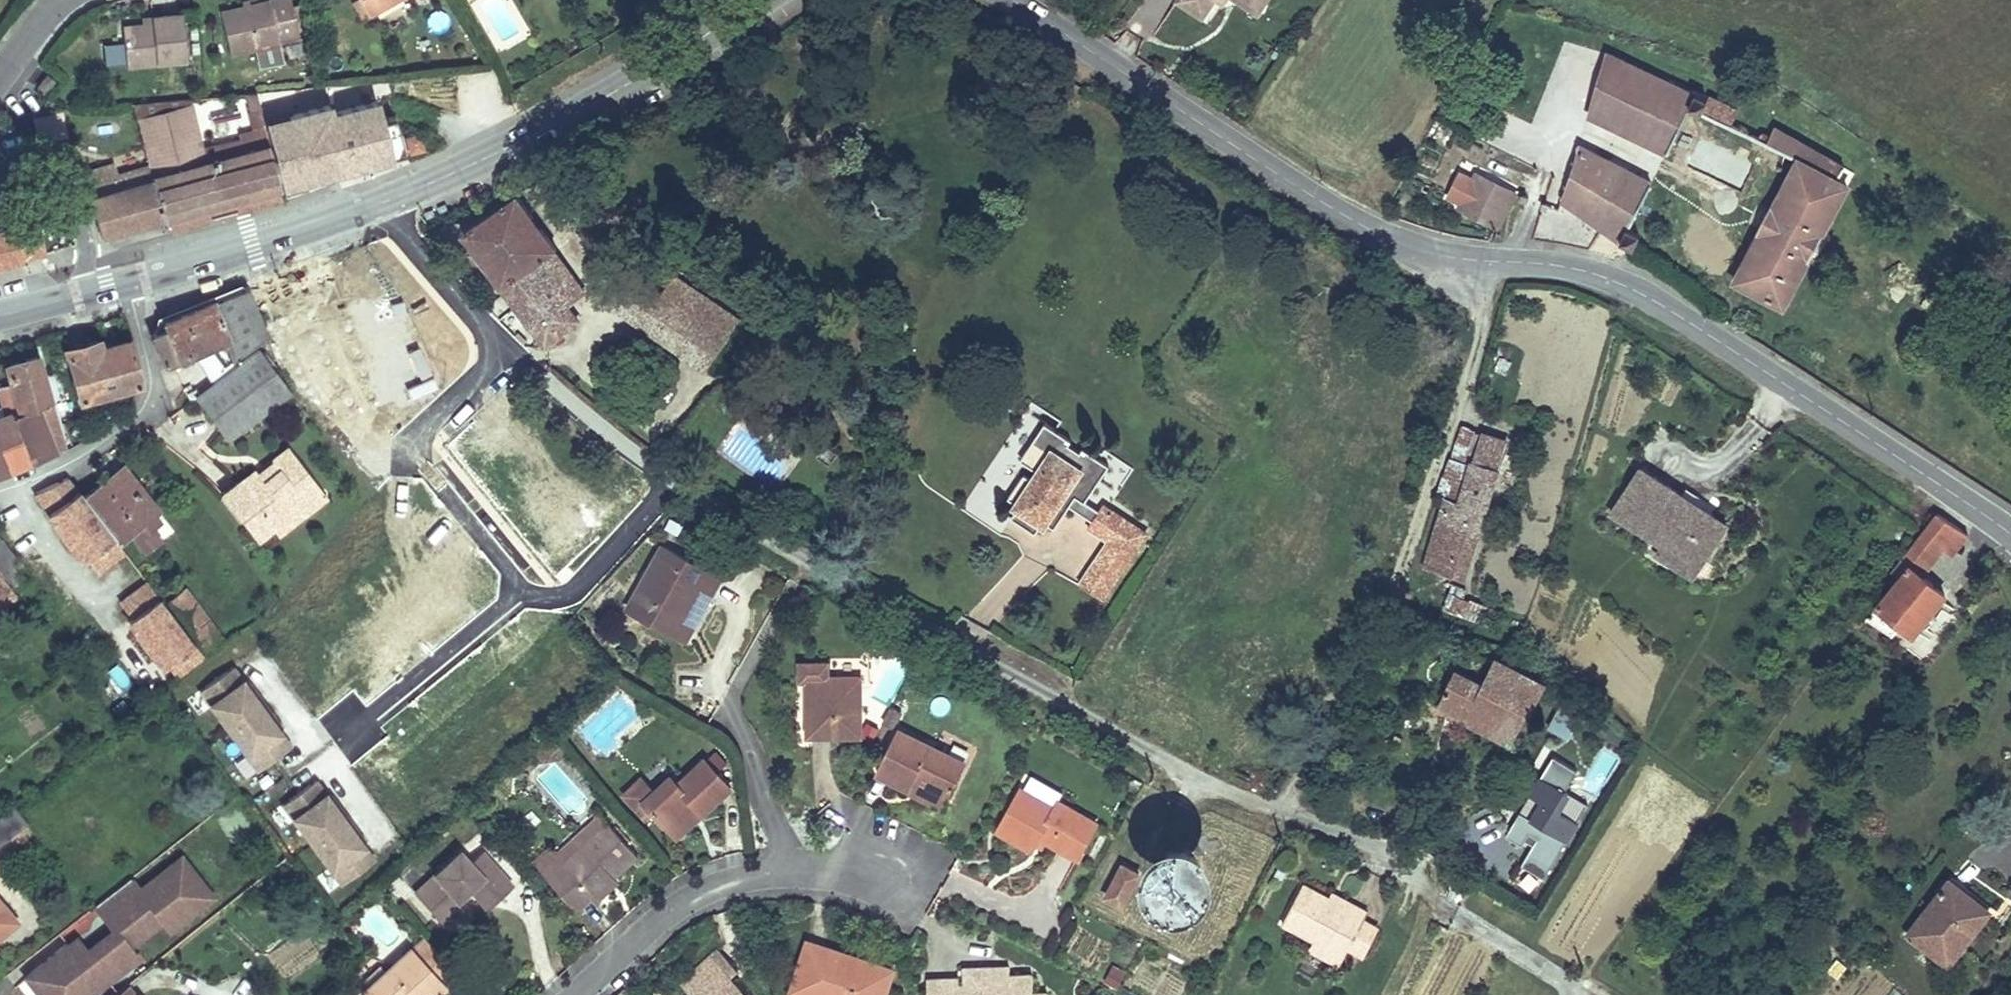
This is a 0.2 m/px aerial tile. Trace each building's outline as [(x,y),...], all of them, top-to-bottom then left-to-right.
[(229,52),(298,37),(288,0),(266,0),(219,11),(229,52)] [(368,17),(399,0),(358,0),(368,17)] [(1178,3),(1205,19),(1216,0),(1180,0),(1178,3)] [(1248,7),(1261,14),(1268,0),(1252,0),(1248,7)] [(180,13),(151,16),(152,23),(141,24),(122,26),(126,66),(184,61),(180,13)] [(104,64),(123,63),(122,40),(103,41),(104,64)] [(1680,112),(1687,97),(1615,65),(1590,117),(1661,152),(1680,112)] [(36,87),(44,92),(53,82),(45,75),(36,87)] [(259,105),(255,90),(243,91),(249,107),(259,105)] [(1704,106),(1687,97),(1680,112),(1718,130),(1728,111),(1707,101),(1704,106)] [(269,142),(280,186),(403,152),(395,119),(381,122),(376,101),(330,113),(328,105),(263,121),(269,142)] [(1778,304),(1839,182),(1827,176),(1834,165),(1763,131),(1755,148),(1790,166),(1733,281),(1778,304)] [(165,219),(276,187),(280,186),(269,142),(151,175),(162,219),(165,219)] [(1553,197),(1624,231),(1648,180),(1577,147),(1553,197)] [(82,173),(101,237),(162,219),(151,175),(148,165),(114,174),(112,165),(82,173)] [(1479,221),(1494,187),(1476,178),(1461,213),(1479,221)] [(276,187),(165,219),(167,227),(279,196),(276,187)] [(1514,195),(1494,187),(1479,221),(1499,230),(1514,195)] [(465,232),(545,346),(563,333),(553,316),(567,307),(563,300),(572,295),(576,301),(585,295),(555,253),(557,251),(518,196),(465,232)] [(45,253),(40,233),(46,231),(45,226),(39,228),(37,221),(0,231),(0,265),(45,253)] [(1624,231),(1615,250),(1624,257),(1635,237),(1624,231)] [(223,341),(231,360),(267,335),(247,287),(215,301),(214,299),(163,321),(166,330),(153,335),(165,365),(223,341)] [(696,291),(682,310),(691,317),(705,297),(696,291)] [(563,300),(567,307),(576,301),(572,295),(563,300)] [(567,307),(553,316),(563,333),(577,323),(567,307)] [(113,335),(67,348),(81,399),(140,382),(130,341),(116,344),(113,335)] [(227,440),(288,394),(257,352),(195,398),(227,440)] [(44,375),(38,357),(8,366),(13,384),(0,388),(0,402),(5,420),(0,422),(0,474),(62,448),(55,425),(58,424),(56,416),(44,375)] [(44,375),(56,416),(67,413),(55,372),(44,375)] [(1055,526),(1070,503),(1077,493),(1087,499),(1110,463),(1082,447),(1079,450),(1067,443),(1070,438),(1045,423),(1022,458),(1041,469),(1035,478),(1025,471),(1010,496),(1021,504),(1013,516),(1037,531),(1045,520),(1055,526)] [(1483,435),(1475,460),(1507,470),(1515,445),(1483,435)] [(254,467),(221,493),(256,539),(273,527),(306,503),(297,487),(311,477),(288,445),(271,458),(277,466),(261,478),(255,470),(254,467)] [(271,458),(255,470),(261,478),(277,466),(271,458)] [(1502,469),(1475,460),(1457,517),(1450,539),(1438,535),(1427,568),(1465,582),(1502,469)] [(1730,519),(1640,464),(1610,513),(1654,540),(1647,551),(1693,579),(1730,519)] [(125,465),(115,472),(130,493),(135,489),(153,512),(158,509),(125,465)] [(117,540),(125,534),(153,512),(135,489),(130,493),(115,472),(83,496),(117,540)] [(117,540),(83,496),(69,477),(52,485),(62,500),(51,512),(48,519),(81,560),(86,562),(90,559),(104,549),(114,561),(126,552),(117,540)] [(325,496),(311,477),(297,487),(306,503),(273,527),(277,533),(325,496)] [(51,512),(62,500),(52,485),(35,494),(51,512)] [(1070,503),(1095,520),(1102,508),(1087,499),(1077,493),(1070,503)] [(1095,520),(1090,527),(1110,540),(1133,554),(1149,530),(1104,503),(1102,508),(1095,520)] [(1445,513),(1438,535),(1450,539),(1457,517),(1445,513)] [(1969,535),(1938,514),(1914,549),(1929,559),(1943,540),(1958,550),(1969,535)] [(148,516),(125,534),(142,556),(157,543),(148,532),(156,525),(148,516)] [(9,586),(11,585),(21,578),(13,567),(18,563),(0,540),(0,575),(9,586)] [(1133,554),(1110,540),(1099,557),(1122,571),(1133,554)] [(628,609),(677,636),(701,593),(710,598),(721,578),(662,547),(628,609)] [(99,572),(114,561),(104,549),(90,559),(99,572)] [(1122,571),(1099,557),(1082,583),(1104,598),(1122,571)] [(1948,589),(1913,566),(1883,610),(1917,634),(1948,589)] [(40,603),(21,578),(11,585),(29,611),(40,603)] [(158,595),(164,603),(182,590),(176,582),(158,595)] [(194,668),(206,659),(150,584),(138,594),(148,607),(133,618),(130,626),(163,668),(168,670),(170,668),(186,656),(194,668)] [(224,645),(182,590),(164,603),(206,659),(224,645)] [(701,593),(677,636),(687,641),(710,598),(701,593)] [(124,604),(133,618),(148,607),(138,594),(124,604)] [(170,668),(178,680),(194,668),(186,656),(170,668)] [(1481,686),(1453,672),(1437,704),(1512,742),(1542,683),(1495,660),(1481,686)] [(809,681),(810,735),(861,735),(860,677),(828,678),(827,664),(801,665),(802,681),(809,681)] [(232,667),(199,692),(258,772),(291,748),(281,734),(272,721),(276,718),(256,691),(252,694),(242,681),(232,667)] [(252,694),(256,691),(249,682),(242,681),(252,694)] [(282,727),(276,718),(272,721),(281,734),(282,727)] [(966,763),(898,729),(877,771),(910,788),(913,782),(948,799),(966,763)] [(1396,735),(1392,744),(1398,747),(1402,738),(1396,735)] [(1497,852),(1546,878),(1578,820),(1558,809),(1580,769),(1552,753),(1497,852)] [(653,812),(670,830),(695,807),(702,815),(730,789),(704,760),(677,785),(670,777),(654,793),(641,779),(623,795),(645,819),(653,812)] [(1608,776),(1598,769),(1588,785),(1599,791),(1608,776)] [(316,781),(283,805),(342,885),(375,861),(365,848),(355,835),(359,832),(339,804),(335,807),(326,794),(316,781)] [(948,799),(913,782),(910,788),(909,790),(945,806),(948,799)] [(1020,788),(1001,824),(1036,842),(1039,836),(1046,840),(1077,856),(1096,821),(1056,800),(1053,807),(1020,788)] [(335,807),(339,804),(333,795),(326,794),(335,807)] [(695,807),(670,830),(676,838),(702,815),(695,807)] [(27,826),(13,808),(0,818),(0,847),(27,826)] [(547,879),(576,911),(592,897),(613,879),(637,857),(608,824),(547,879)] [(1036,842),(1001,824),(997,830),(1032,849),(1036,842)] [(366,841),(359,832),(355,835),(365,848),(366,841)] [(1160,840),(1152,849),(1148,860),(1147,872),(1150,883),(1156,893),(1166,900),(1177,904),(1189,904),(1200,900),(1209,892),(1215,883),(1218,871),(1217,859),(1212,849),(1204,840),(1194,835),(1182,833),(1171,835),(1160,840)] [(1039,836),(1035,843),(1042,846),(1046,840),(1039,836)] [(414,892),(436,917),(457,899),(469,888),(476,896),(488,886),(498,897),(511,885),(481,852),(469,863),(459,851),(414,892)] [(128,879),(94,906),(113,930),(85,952),(76,940),(31,977),(45,994),(92,994),(108,982),(105,979),(134,956),(129,950),(126,946),(159,919),(162,923),(168,931),(211,897),(179,857),(137,891),(128,879)] [(1104,898),(1119,906),(1138,872),(1122,863),(1104,898)] [(613,879),(592,897),(596,902),(617,883),(613,879)] [(1302,880),(1282,919),(1306,931),(1344,952),(1366,907),(1350,899),(1347,904),(1328,893),(1302,880)] [(488,886),(476,896),(487,908),(498,897),(488,886)] [(1331,888),(1328,893),(1347,904),(1350,899),(1331,888)] [(1957,964),(1993,913),(1957,888),(1921,938),(1957,964)] [(462,904),(457,899),(436,917),(441,923),(462,904)] [(16,924),(0,904),(0,937),(16,924)] [(159,919),(126,946),(129,950),(162,923),(159,919)] [(1306,931),(1301,940),(1339,960),(1344,952),(1306,931)] [(892,970),(870,962),(868,969),(860,966),(863,960),(808,941),(789,994),(884,994),(892,970)] [(362,994),(434,994),(443,987),(408,950),(361,994),(362,994)] [(138,961),(134,956),(105,979),(108,982),(109,984),(138,961)] [(709,956),(681,982),(691,993),(696,988),(702,994),(745,994),(709,956)] [(870,962),(863,960),(860,966),(868,969),(870,962)] [(1102,981),(1117,988),(1126,970),(1111,963),(1102,981)] [(981,969),(982,987),(967,987),(966,987),(960,987),(959,981),(927,982),(928,994),(1047,994),(1033,994),(1031,975),(1009,976),(1009,968),(981,969)] [(966,970),(967,987),(982,987),(981,969),(966,970)] [(31,977),(25,981),(36,994),(45,994),(31,977)] [(113,994),(135,994),(126,985),(113,994)]
